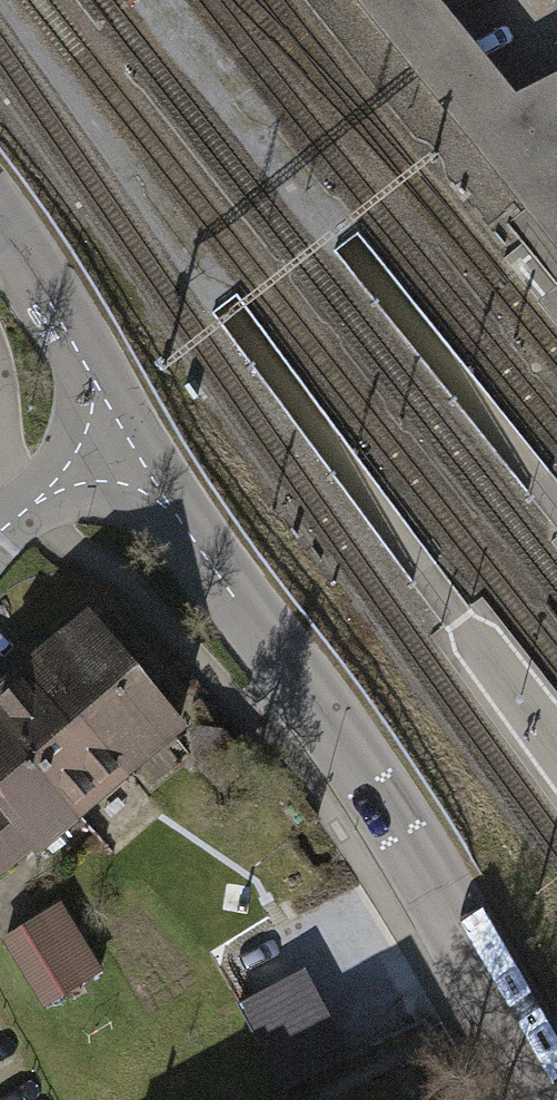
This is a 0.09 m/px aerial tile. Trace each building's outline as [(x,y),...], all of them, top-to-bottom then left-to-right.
[(544,85),(520,100),(433,7),(427,0),(357,0),(556,253),(556,77),(544,85)] [(539,310),(556,332),(556,295),(539,310)] [(84,622),(31,665),(127,786),(180,743),(84,622)] [(80,823),(127,786),(31,665),(0,689),(0,722),(80,823)] [(0,722),(0,886),(80,823),(0,722)] [(0,951),(0,952),(43,1019),(101,983),(58,914),(0,951)] [(238,1013),(288,1099),(295,1099),(350,1069),(297,978),(238,1013)]
